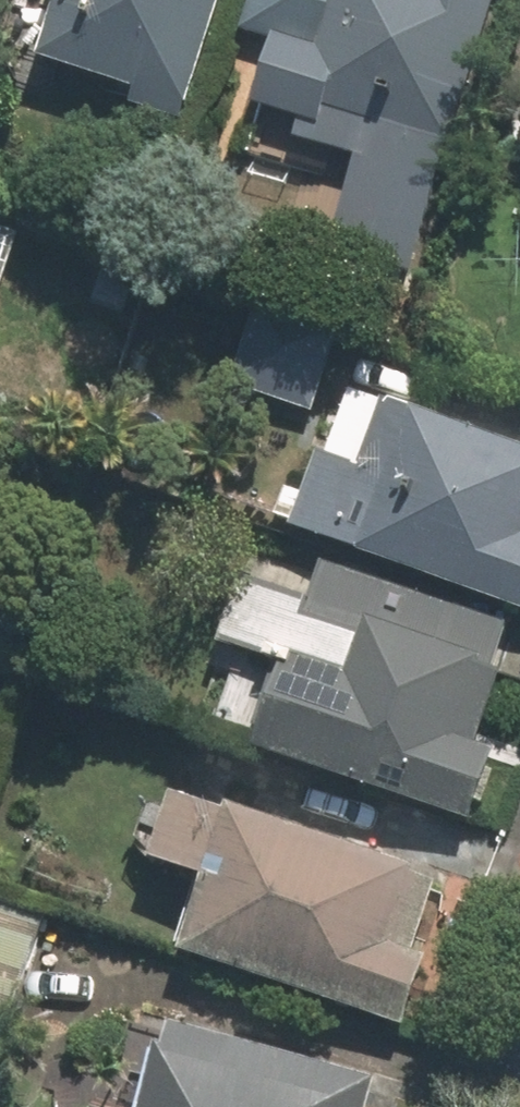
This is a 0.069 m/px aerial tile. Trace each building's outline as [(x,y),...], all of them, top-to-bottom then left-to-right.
[(227,0),(68,0),(47,67),(141,95),(139,103),(191,119),(227,0)] [(508,0),(255,0),(246,29),(327,55),(298,145),(357,165),(331,243),(419,272),(508,0)] [(0,227),(0,314),(30,238),(0,227)] [(394,393),(369,458),(329,443),(301,521),(519,602),(519,439),(394,393)] [(278,754),(488,829),(518,745),(494,736),(519,664),(519,635),(324,566),(313,598),(245,574),(222,638),(309,669),(278,754)] [(223,880),(202,948),(419,1017),(439,952),(402,940),(429,853),(184,776),(158,859),(223,880)] [(0,909),(0,1028),(18,1033),(47,922),(0,909)] [(170,1016),(146,1106),(378,1106),(387,1076),(170,1016)]
